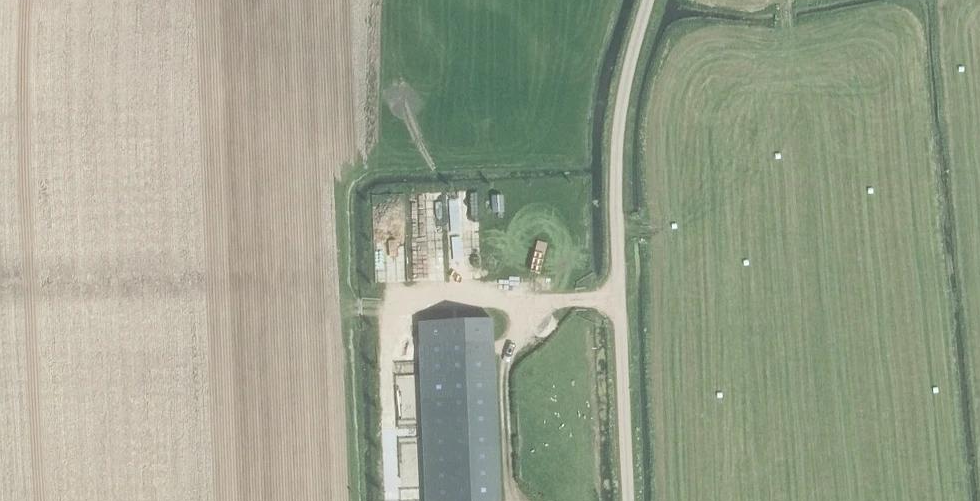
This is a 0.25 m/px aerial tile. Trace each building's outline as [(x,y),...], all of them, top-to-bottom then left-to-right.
[(425,500),(498,500),(491,320),(417,323),(425,500)]
